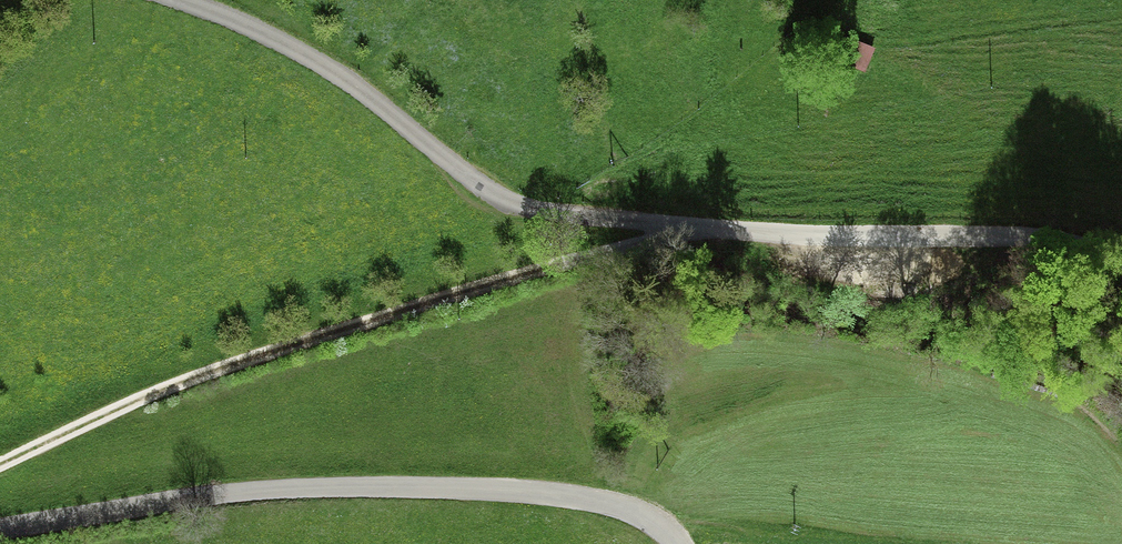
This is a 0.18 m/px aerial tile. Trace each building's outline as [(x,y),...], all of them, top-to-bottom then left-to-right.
[(861,71),(868,52),(841,41),(834,60),(861,71)]
